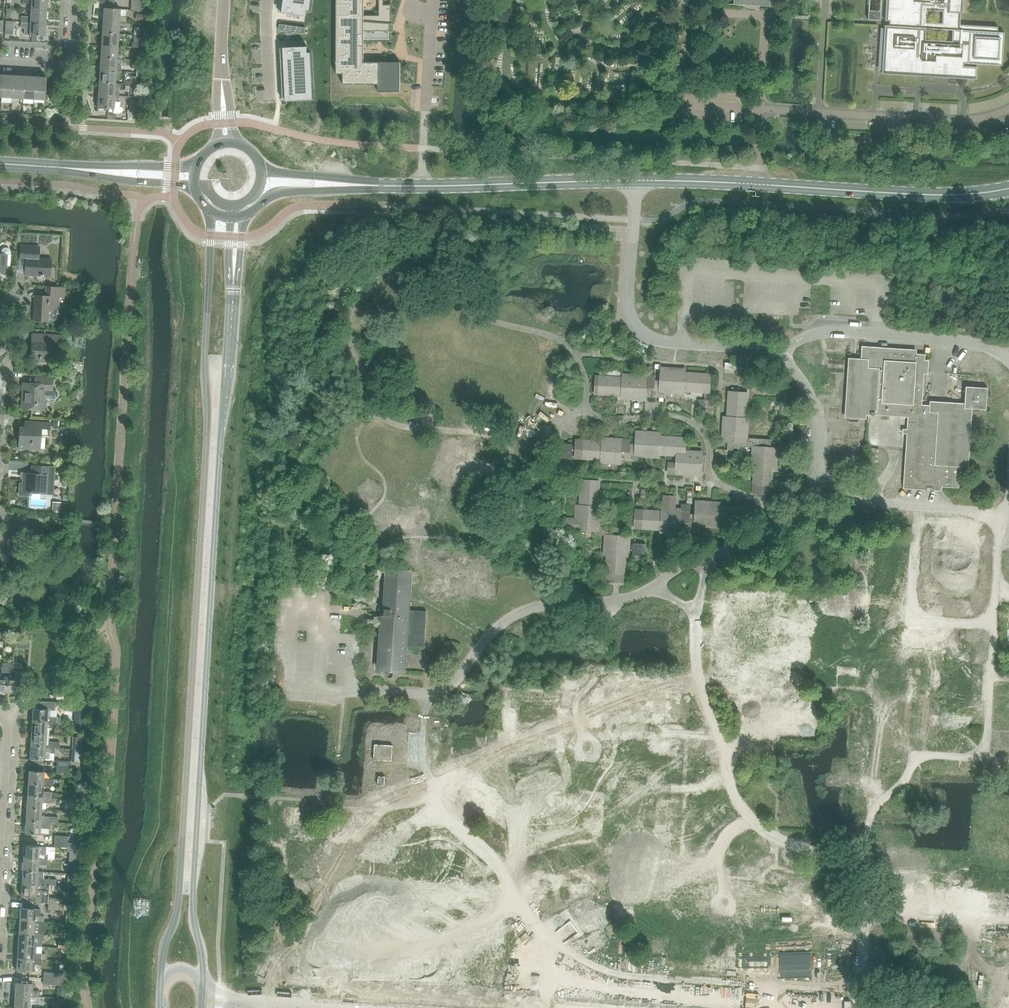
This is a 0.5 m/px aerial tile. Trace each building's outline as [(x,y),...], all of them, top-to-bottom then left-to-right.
[(22,3),(29,3),(28,10),(30,10),(47,11),(47,0),(23,0),(22,3)] [(282,13),(305,16),(307,0),(283,0),(282,13)] [(336,74),(343,74),(343,84),(376,84),(378,84),(378,92),(400,92),(400,62),(364,62),(364,42),(391,42),(391,0),(379,0),(379,15),(364,15),(364,0),(336,0),(336,74)] [(962,73),(963,63),(1003,66),(1003,63),(1001,63),(1003,35),(1004,35),(1005,32),(998,32),(998,27),(961,25),(961,13),(963,13),(964,0),(891,0),(891,12),(886,12),(885,21),(890,21),(890,26),(885,25),(885,29),(882,29),(879,69),(882,70),(882,74),(915,76),(916,71),(920,71),(923,71),(923,72),(935,73),(935,72),(943,72),(950,73),(950,74),(963,75),(964,73),(962,73)] [(102,21),(120,22),(126,22),(127,17),(120,16),(120,9),(114,8),(103,8),(102,21)] [(22,16),(21,22),(46,23),(47,11),(30,10),(30,17),(22,16)] [(5,20),(5,33),(13,34),(13,21),(5,20)] [(102,21),(102,33),(119,34),(120,22),(102,21)] [(21,22),(21,28),(29,28),(29,35),(32,35),(37,36),(45,36),(46,23),(21,22)] [(280,23),(280,29),(303,32),(304,26),(280,23)] [(102,33),(101,45),(118,46),(119,34),(102,33)] [(101,45),(100,58),(117,59),(118,46),(101,45)] [(307,47),(283,48),(284,66),(284,70),(286,101),(309,100),(307,47)] [(99,70),(116,71),(120,72),(121,67),(117,66),(117,59),(100,58),(99,70)] [(99,70),(98,83),(116,84),(116,71),(99,70)] [(1,97),(12,98),(13,75),(2,74),(1,97)] [(12,98),(23,99),(24,76),(13,75),(12,98)] [(23,99),(34,99),(35,76),(24,76),(23,99)] [(35,76),(34,99),(45,100),(46,77),(35,76)] [(98,83),(98,95),(118,96),(119,84),(116,84),(98,83)] [(98,95),(97,108),(114,109),(117,109),(118,102),(117,102),(118,96),(98,95)] [(26,276),(49,277),(50,259),(38,258),(39,246),(21,245),(20,260),(27,261),(26,276)] [(6,273),(7,266),(9,266),(10,253),(10,252),(10,251),(10,250),(9,249),(8,249),(7,248),(6,248),(5,248),(4,248),(3,249),(1,250),(1,251),(0,252),(0,254),(0,273),(6,273)] [(35,295),(33,320),(47,321),(50,321),(52,321),(54,321),(55,320),(56,319),(57,317),(57,309),(58,309),(58,298),(65,298),(66,287),(46,286),(45,296),(35,295)] [(32,340),(31,355),(31,360),(50,361),(52,341),(62,342),(63,335),(45,334),(44,340),(32,340)] [(937,487),(938,487),(959,488),(960,467),(968,468),(972,409),(986,410),(988,388),(966,387),(965,408),(922,405),(924,368),(928,368),(928,360),(925,360),(925,355),(879,352),(879,347),(861,347),(861,355),(861,359),(863,359),(862,367),(852,366),(849,414),(908,417),(903,485),(925,486),(926,482),(938,482),(937,487)] [(659,389),(646,388),(645,397),(659,398),(664,398),(664,392),(677,393),(677,390),(710,392),(710,382),(709,382),(709,374),(684,373),(684,370),(676,370),(676,371),(672,371),(672,368),(661,368),(660,373),(660,379),(659,389)] [(596,383),(595,394),(621,396),(628,396),(628,399),(645,400),(645,397),(646,388),(659,389),(660,379),(655,379),(656,376),(647,375),(636,375),(636,377),(631,377),(631,376),(627,375),(624,375),(624,378),(599,376),(599,384),(596,383)] [(56,391),(52,390),(53,378),(35,377),(34,383),(22,382),(22,392),(23,393),(22,408),(33,409),(33,408),(43,408),(44,400),(56,401),(59,398),(60,394),(56,391)] [(723,430),(722,441),(724,441),(727,441),(727,450),(742,451),(742,447),(753,447),(752,460),(755,460),(754,467),(754,476),(753,493),(771,494),(771,486),(773,467),(775,467),(775,465),(775,461),(774,461),(774,456),(776,456),(777,448),(771,447),(771,444),(771,440),(756,439),(747,438),(748,425),(745,424),(745,417),(746,395),(739,394),(739,392),(728,391),(727,399),(726,418),(725,418),(724,425),(726,426),(726,430),(724,430),(723,430)] [(703,418),(713,418),(715,399),(704,399),(703,418)] [(411,421),(435,423),(435,416),(412,414),(411,421)] [(18,448),(40,450),(41,432),(49,433),(50,422),(32,421),(31,427),(20,426),(18,448)] [(532,427),(532,439),(550,440),(550,438),(550,435),(551,427),(532,427)] [(635,443),(634,455),(639,456),(653,457),(653,454),(660,454),(677,455),(677,451),(685,451),(685,445),(683,445),(684,438),(659,436),(660,434),(656,434),(652,433),(652,435),(647,434),(647,432),(636,431),(636,437),(635,443)] [(561,444),(560,458),(572,459),(572,450),(576,450),(575,458),(583,458),(598,459),(607,460),(607,463),(620,464),(621,461),(624,461),(634,461),(639,462),(639,456),(634,455),(635,443),(631,443),(631,440),(622,439),(613,439),(613,441),(609,441),(609,440),(603,439),(603,442),(576,440),(576,447),(572,447),(573,444),(561,444)] [(868,462),(878,463),(879,449),(869,448),(868,462)] [(668,460),(668,473),(683,474),(693,475),(698,475),(701,475),(701,472),(702,455),(702,452),(685,451),(677,451),(677,455),(677,461),(668,460)] [(463,462),(463,465),(454,464),(453,474),(497,476),(497,466),(492,465),(492,463),(486,463),(486,460),(480,460),(480,470),(474,469),(474,460),(469,459),(469,462),(463,462)] [(20,484),(19,495),(28,495),(28,493),(31,493),(31,492),(52,494),(54,467),(32,465),(32,473),(24,473),(23,484),(20,484)] [(564,518),(563,529),(581,530),(580,539),(594,539),(595,535),(595,530),(612,531),(612,527),(606,526),(599,526),(600,513),(597,513),(598,506),(599,483),(592,483),(592,481),(581,480),(580,491),(579,506),(577,506),(577,510),(577,514),(578,514),(578,519),(564,518)] [(641,497),(649,498),(649,489),(641,488),(641,497)] [(681,521),(680,530),(688,531),(694,531),(695,531),(699,531),(699,526),(712,526),(712,524),(718,524),(724,524),(742,525),(742,518),(745,518),(745,507),(737,507),(735,507),(724,506),(719,506),(719,504),(715,503),(711,503),(711,504),(706,504),(707,502),(696,501),(696,507),(692,507),(693,490),(687,490),(687,504),(682,504),(682,509),(681,516),(681,521)] [(636,510),(635,527),(661,529),(667,530),(667,532),(680,533),(680,530),(681,521),(681,516),(682,509),(676,508),(677,495),(664,495),(663,509),(663,511),(636,510)] [(53,502),(52,511),(60,512),(61,502),(53,502)] [(847,525),(829,524),(829,534),(846,535),(847,525)] [(595,530),(595,535),(605,535),(605,548),(607,549),(607,555),(606,573),(606,574),(613,574),(613,582),(623,582),(625,556),(627,556),(627,549),(633,550),(633,556),(645,557),(645,545),(645,544),(634,544),(633,544),(629,544),(629,536),(623,536),(623,528),(612,527),(612,531),(595,530)] [(382,622),(378,669),(382,669),(394,670),(399,670),(405,671),(407,645),(425,647),(427,611),(409,610),(411,572),(394,571),(387,570),(385,594),(383,616),(382,622)] [(8,667),(6,692),(19,692),(19,684),(26,684),(27,672),(13,672),(13,668),(13,663),(8,663),(8,667)] [(30,716),(30,720),(32,720),(32,721),(56,722),(60,723),(61,717),(56,717),(47,716),(47,709),(54,709),(55,703),(38,702),(38,708),(33,708),(32,716),(30,716)] [(32,721),(31,733),(46,734),(46,727),(55,728),(56,722),(32,721)] [(31,733),(30,745),(54,747),(59,747),(59,742),(46,741),(46,734),(31,733)] [(73,735),(72,748),(81,749),(82,736),(73,735)] [(374,760),(379,760),(392,761),(392,759),(392,754),(392,745),(375,744),(374,760)] [(54,747),(30,745),(30,758),(49,759),(50,752),(54,753),(54,747)] [(29,770),(28,783),(43,784),(52,785),(52,779),(44,778),(44,771),(29,770)] [(28,783),(27,796),(51,797),(52,792),(43,791),(43,784),(28,783)] [(27,796),(27,808),(42,809),(42,802),(51,803),(51,797),(27,796)] [(27,808),(26,821),(50,822),(58,823),(58,817),(50,816),(41,816),(42,809),(27,808)] [(50,822),(26,821),(25,833),(40,834),(41,827),(49,828),(50,822)] [(67,847),(67,851),(70,851),(76,851),(77,842),(68,842),(67,847)] [(24,851),(24,858),(48,860),(48,854),(46,854),(46,847),(24,846),(24,851)] [(24,858),(23,871),(38,872),(39,865),(47,865),(48,860),(24,858)] [(23,871),(22,883),(46,885),(46,879),(44,879),(44,872),(38,872),(23,871)] [(22,883),(21,896),(30,896),(30,901),(40,902),(40,903),(48,903),(48,897),(41,897),(37,896),(37,890),(46,890),(46,885),(22,883)] [(20,908),(20,921),(44,922),(44,916),(40,916),(41,909),(36,909),(20,908)] [(20,921),(19,933),(43,934),(43,929),(44,922),(20,921)] [(19,933),(18,945),(34,946),(36,946),(36,939),(43,940),(43,934),(19,933)] [(18,945),(17,957),(42,959),(42,953),(35,953),(36,946),(34,946),(18,945)] [(17,957),(17,970),(32,971),(34,971),(34,964),(41,964),(42,959),(17,957)] [(16,982),(15,995),(39,997),(40,991),(33,990),(33,984),(32,984),(32,983),(16,982)] [(57,987),(57,998),(64,998),(65,987),(57,987)] [(14,1007),(21,1007),(30,1007),(30,1002),(39,1002),(39,997),(15,995),(14,1007)]
